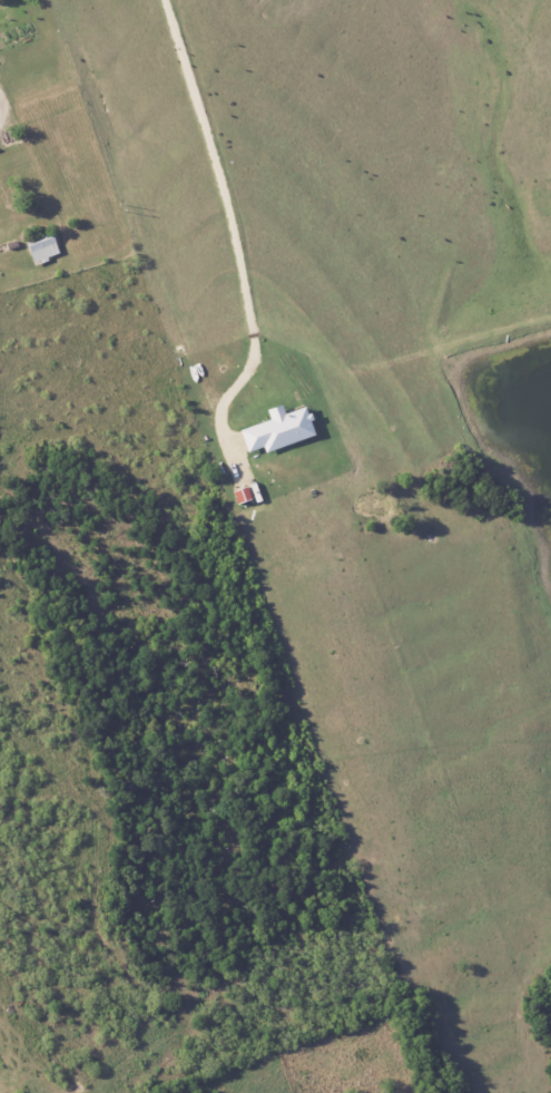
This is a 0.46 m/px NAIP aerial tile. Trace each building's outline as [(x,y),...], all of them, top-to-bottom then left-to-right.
[(25,240),(32,263),(58,255),(51,232),(25,240)] [(238,429),(245,452),(261,447),(263,452),(314,436),(304,406),(282,413),(279,404),(264,409),(268,420),(238,429)]
